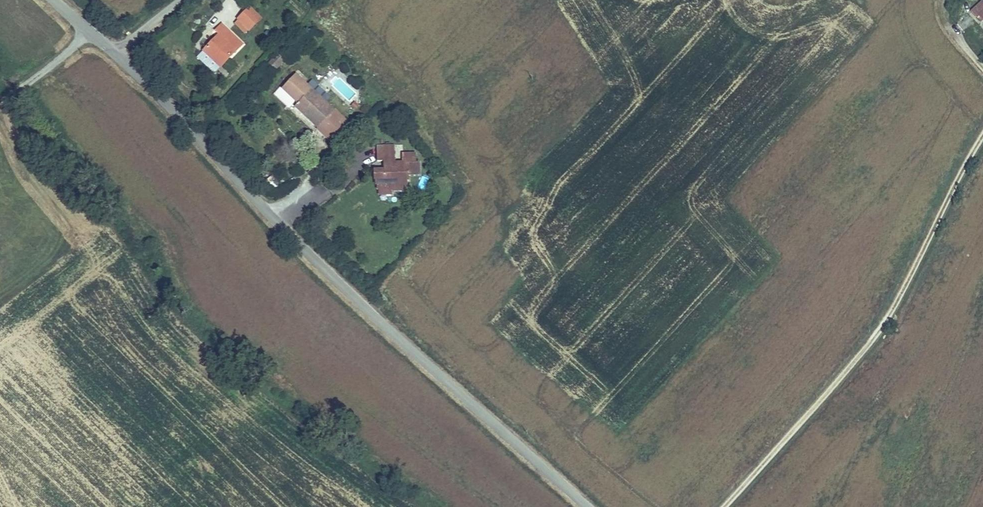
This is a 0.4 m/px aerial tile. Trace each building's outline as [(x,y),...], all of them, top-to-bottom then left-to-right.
[(239,11),(250,22),(262,11),(252,0),(251,0),(239,11)] [(972,14),(982,23),(982,1),(972,14)] [(215,57),(238,36),(221,17),(214,23),(217,26),(200,43),(215,57)] [(272,45),(264,54),(270,60),(278,51),(272,45)] [(277,70),(284,60),(277,54),(269,64),(277,70)] [(291,69),(277,83),(285,91),(292,84),(298,91),(292,98),(289,100),(324,134),(333,126),(336,129),(340,124),(337,121),(340,118),(291,69)] [(292,84),(285,91),(292,98),(298,91),(292,84)] [(372,151),(384,150),(383,138),(368,138),(368,151),(372,151)] [(31,142),(27,145),(31,151),(36,148),(31,142)] [(395,152),(384,153),(372,159),(364,164),(364,186),(375,186),(376,182),(391,182),(392,179),(395,179),(397,172),(400,171),(401,163),(412,163),(412,150),(406,150),(406,145),(395,145),(395,152)] [(384,153),(384,150),(372,151),(372,159),(384,153)]
